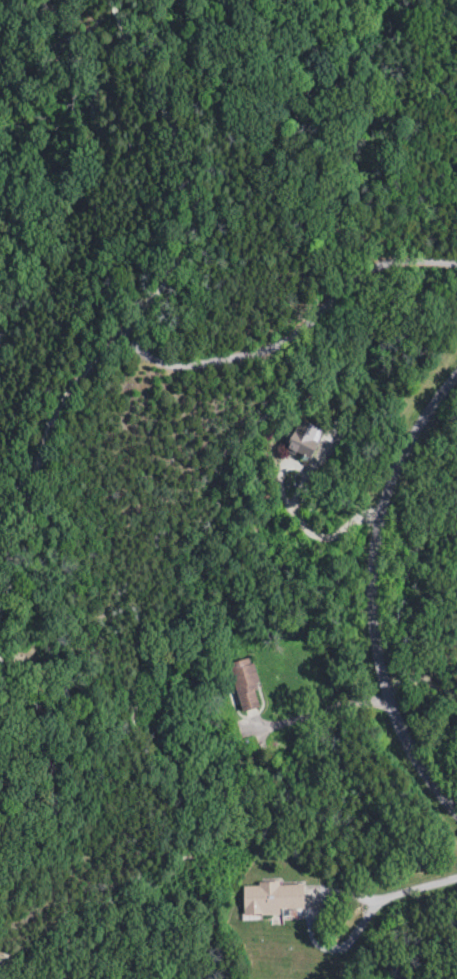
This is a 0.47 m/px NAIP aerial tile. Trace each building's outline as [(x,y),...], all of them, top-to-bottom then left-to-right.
[(311,458),(320,429),(293,421),(284,451),(311,458)] [(248,660),(226,666),(239,713),(261,707),(248,660)] [(301,909),(300,884),(241,885),(242,915),(277,915),(277,909),(301,909)]
